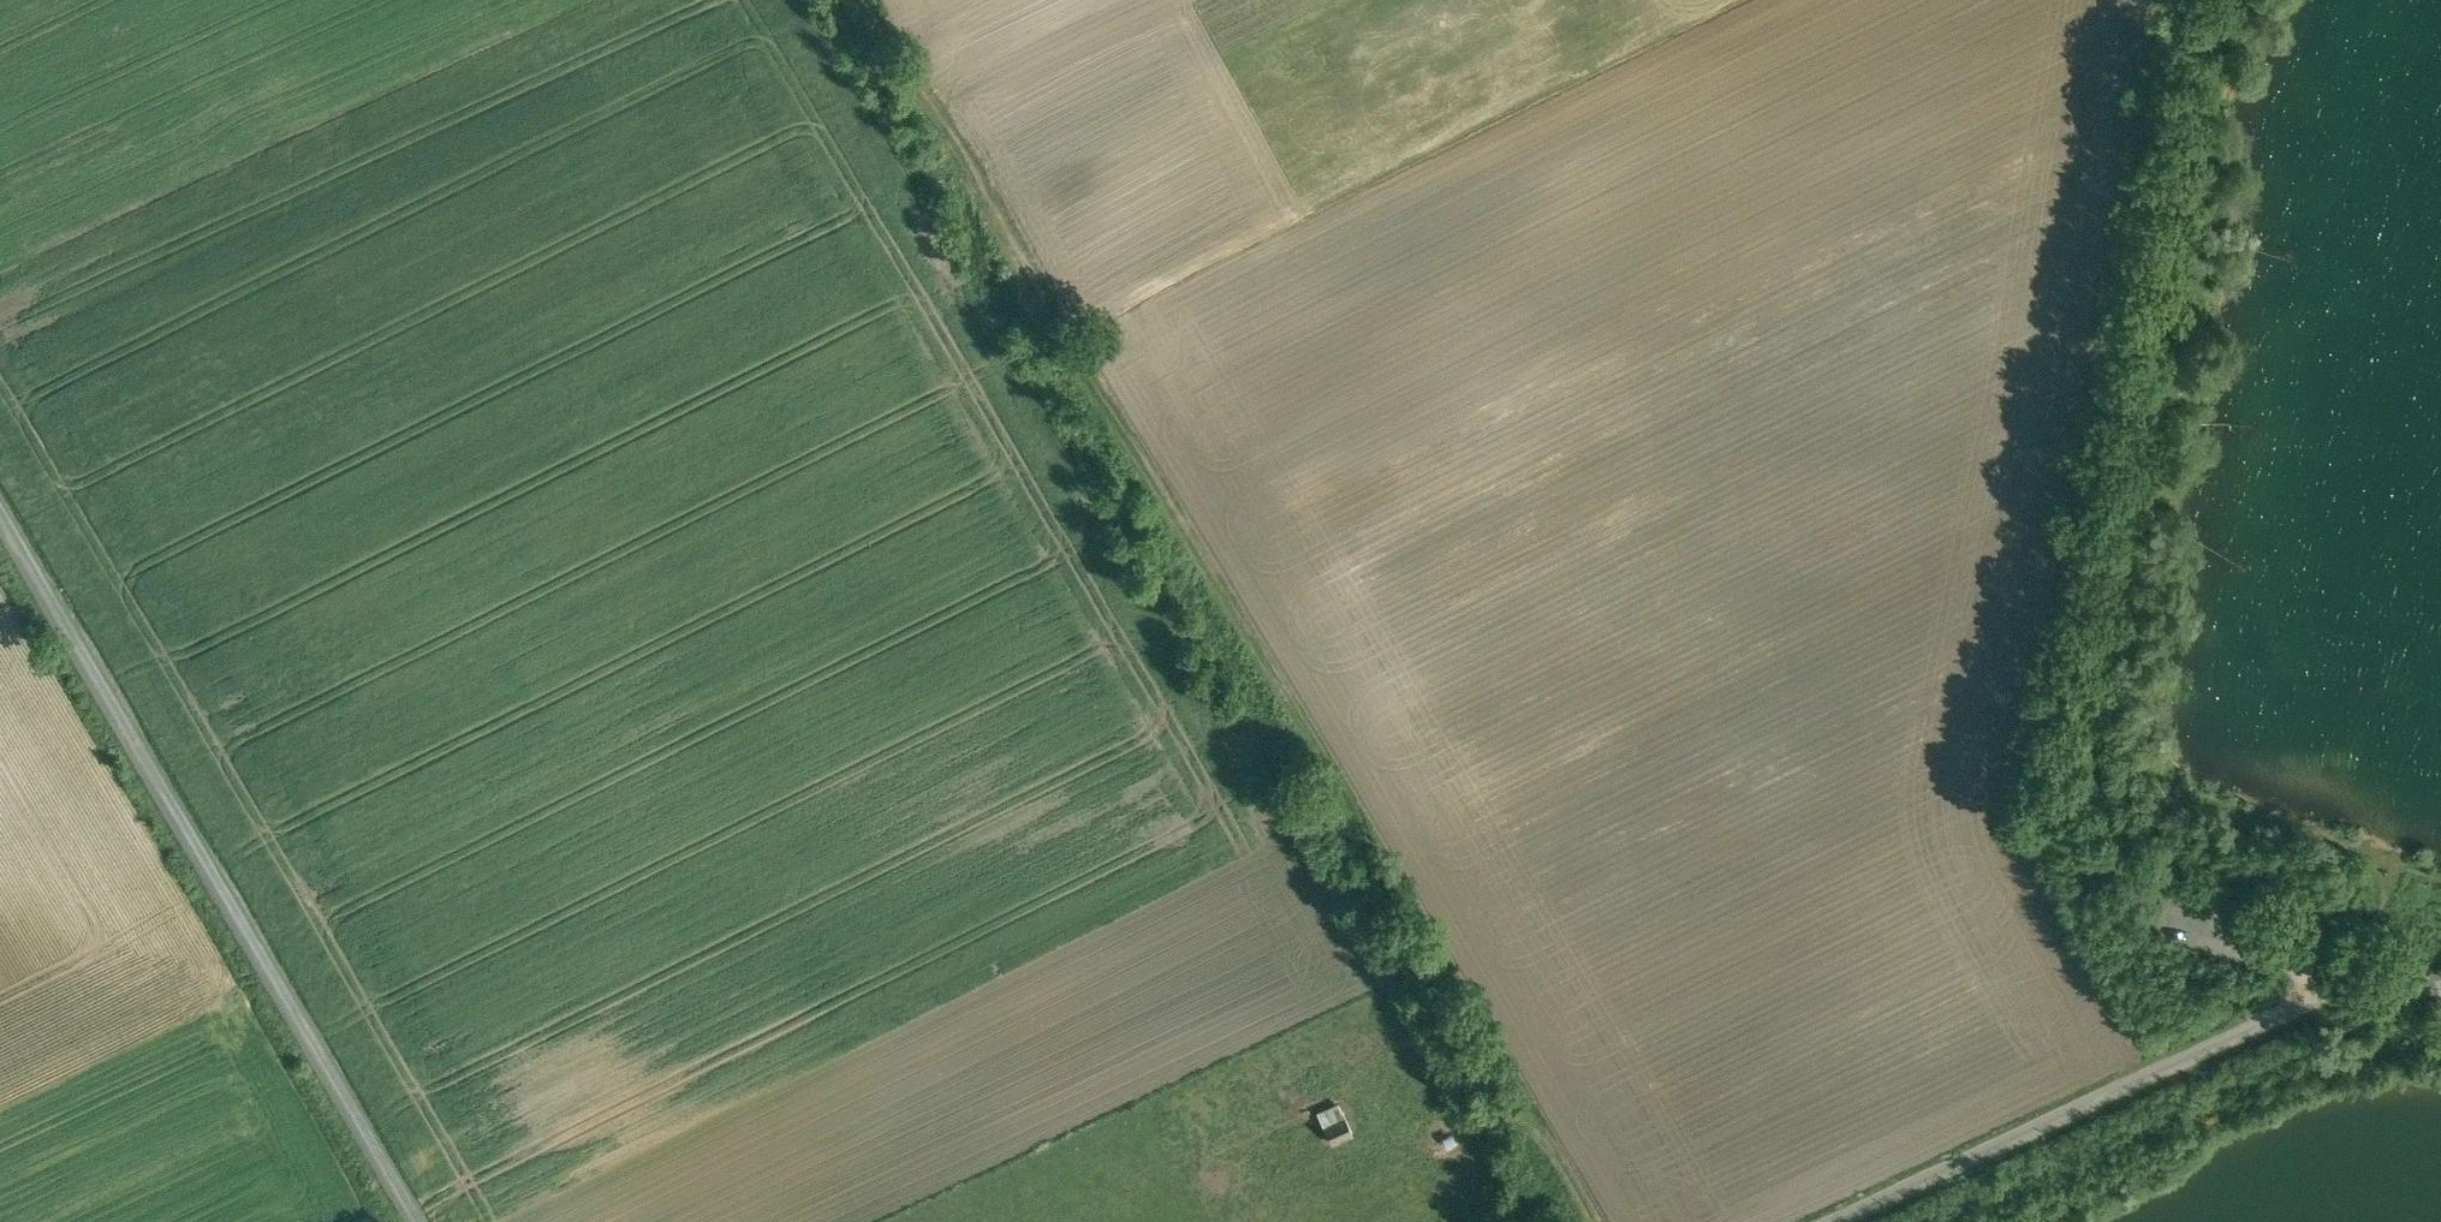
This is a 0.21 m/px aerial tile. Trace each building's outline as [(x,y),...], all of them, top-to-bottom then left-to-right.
[(1336,1101),(1313,1109),(1316,1118),(1339,1111),(1336,1101)] [(1346,1117),(1324,1127),(1331,1142),(1353,1132),(1346,1117)]
